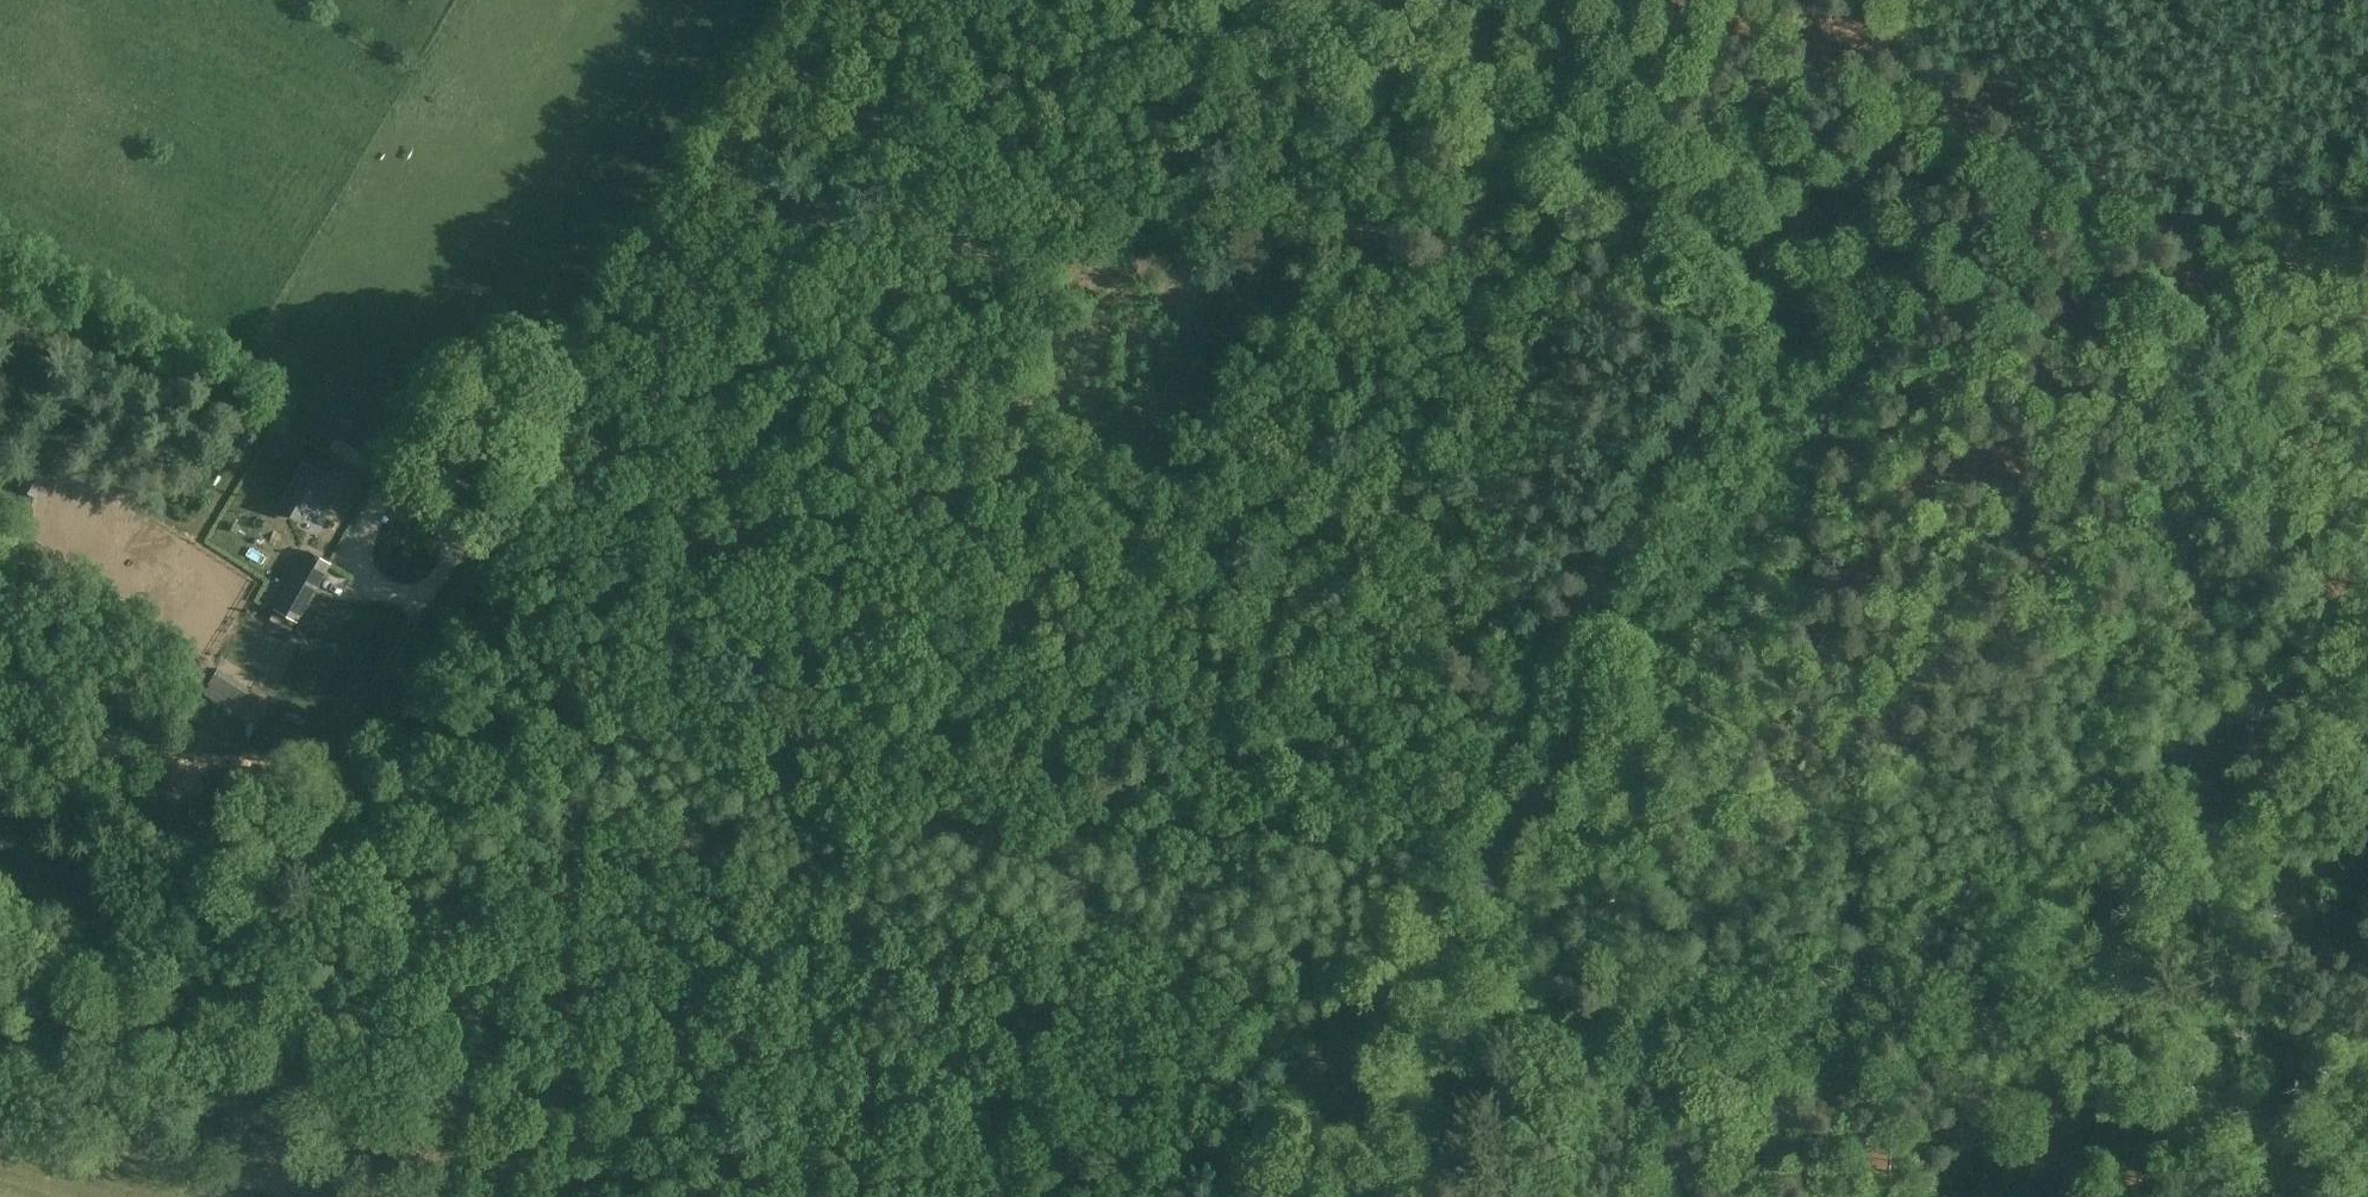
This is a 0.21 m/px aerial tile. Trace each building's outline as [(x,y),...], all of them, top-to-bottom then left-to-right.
[(304,464),(280,507),(301,519),(308,505),(322,513),(338,484),(304,464)] [(276,610),(269,622),(290,633),(297,621),(298,622),(332,564),(307,548),(274,609),(276,610)] [(211,685),(204,696),(223,707),(229,696),(239,702),(249,686),(218,668),(208,684),(211,685)]
